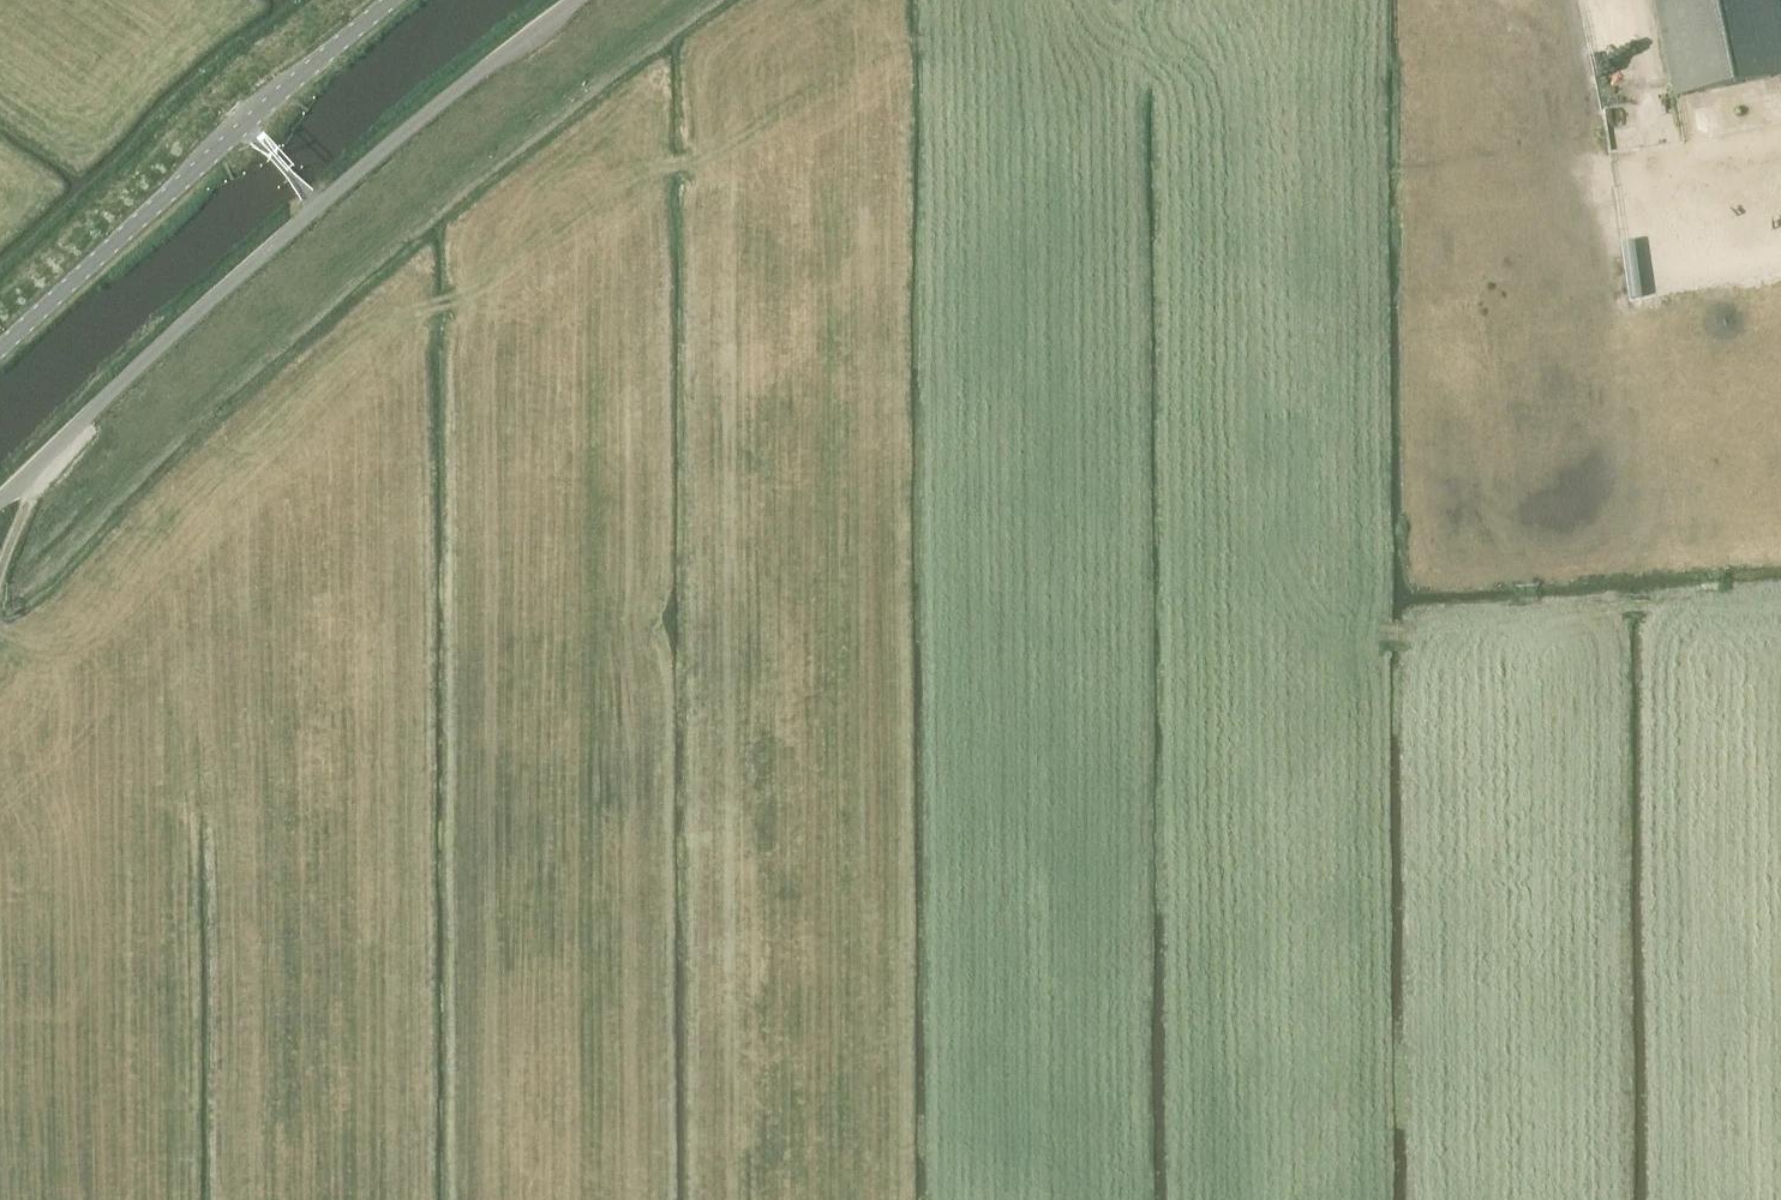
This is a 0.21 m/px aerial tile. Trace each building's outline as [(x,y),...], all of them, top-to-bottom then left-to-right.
[(1675,97),(1780,75),(1780,15),(1778,0),(1655,0),(1675,97)]
